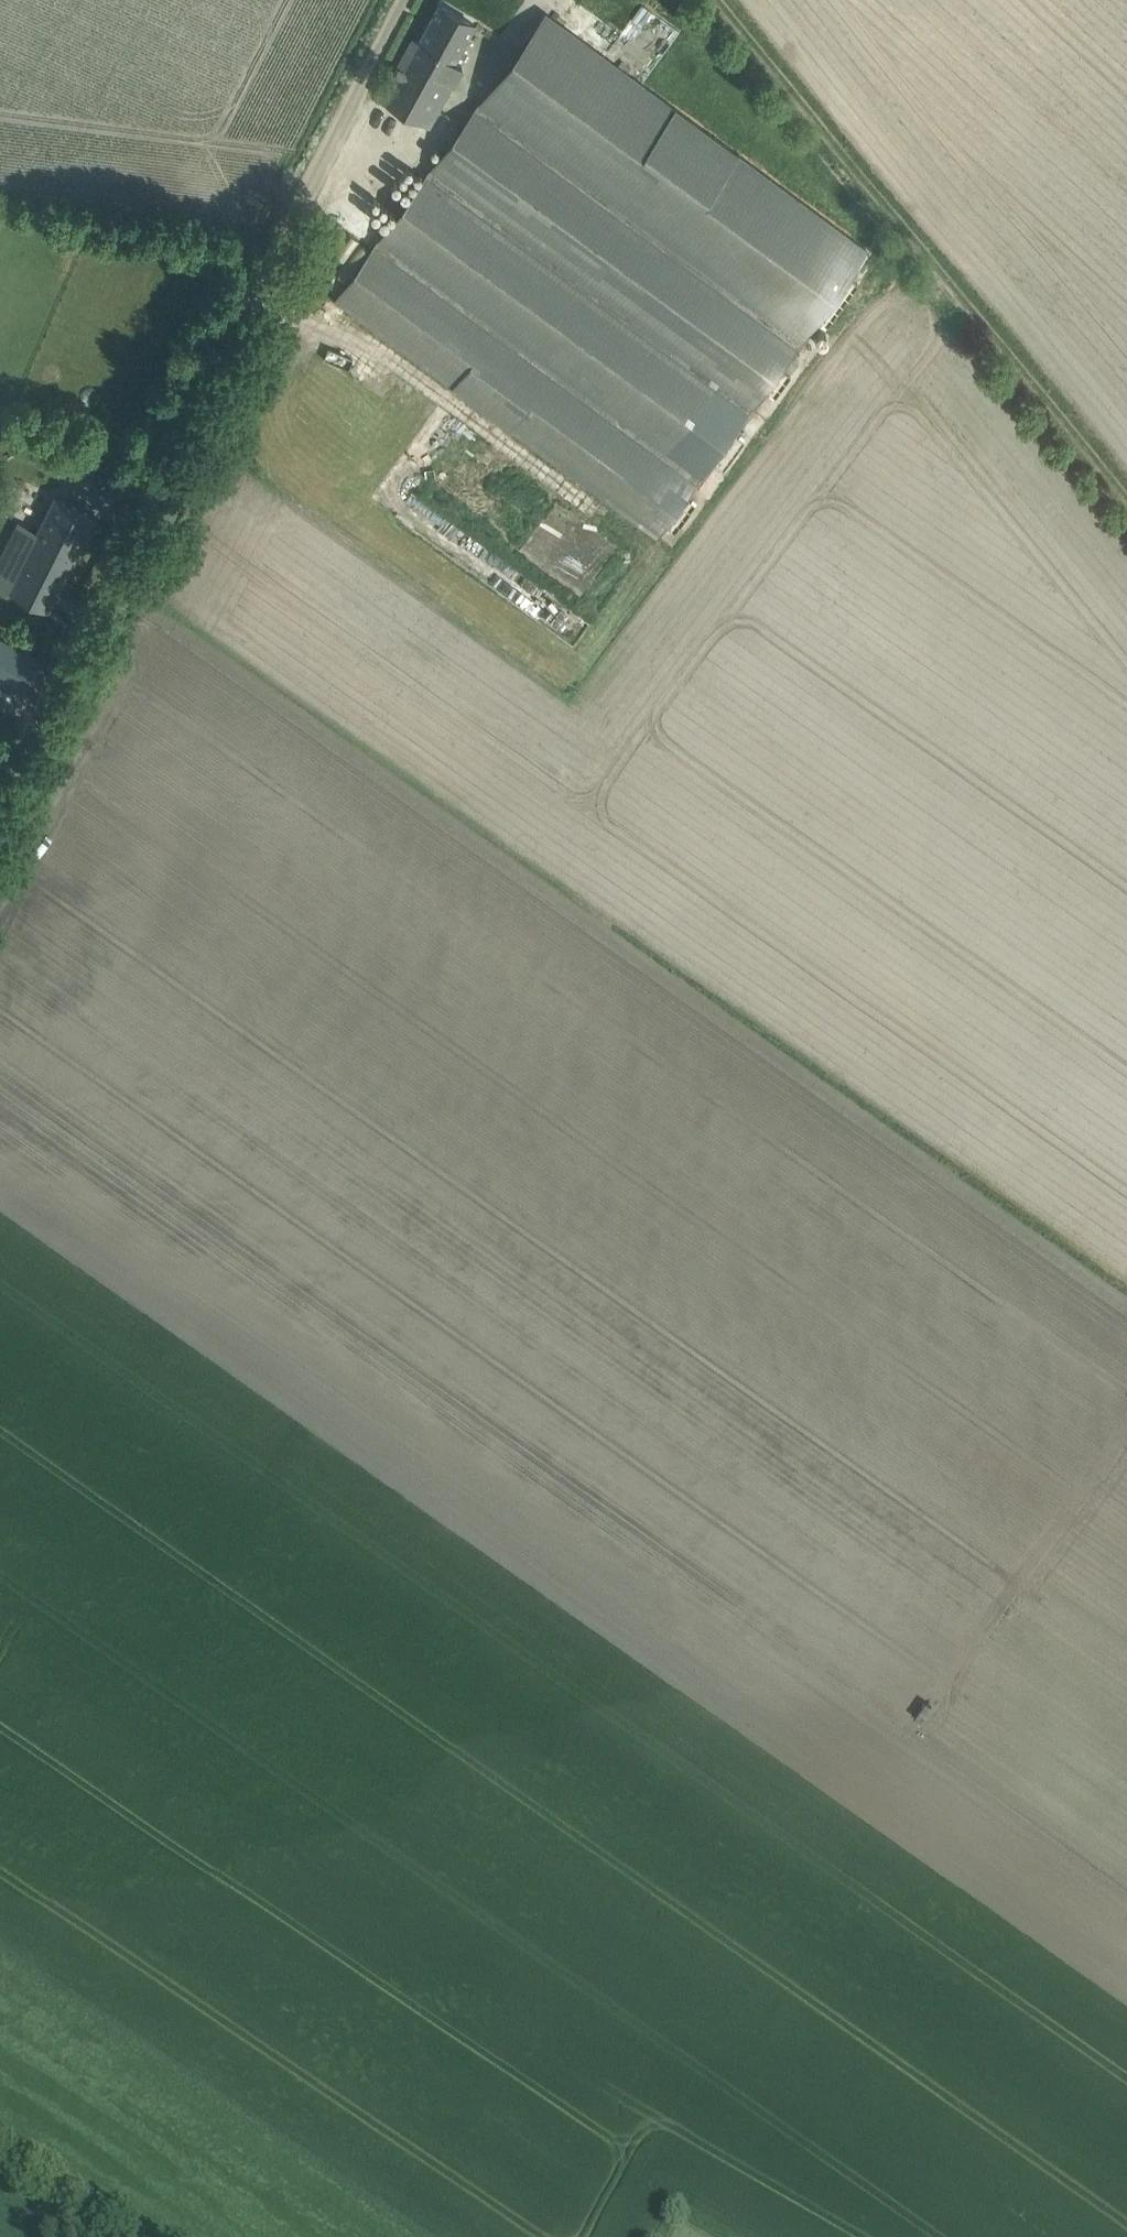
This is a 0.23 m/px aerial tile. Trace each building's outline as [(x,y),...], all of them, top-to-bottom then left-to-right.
[(454,60),(475,23),(439,3),(419,41),(413,38),(380,97),(429,125),(463,65),(454,60)] [(339,298),(658,535),(869,249),(549,13),(339,298)] [(95,515),(55,495),(37,531),(19,521),(0,560),(0,582),(49,607),(95,515)] [(21,689),(38,656),(0,637),(0,679),(21,689)]
